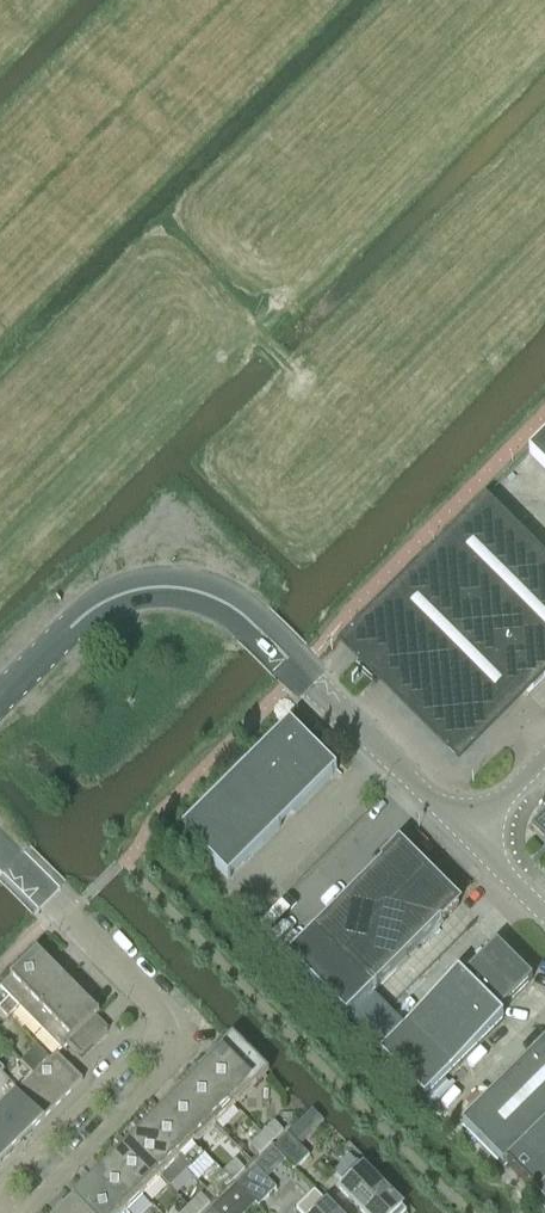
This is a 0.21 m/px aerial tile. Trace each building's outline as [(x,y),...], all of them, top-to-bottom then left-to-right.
[(529,455),(544,471),(544,438),(529,455)] [(528,695),(544,678),(544,557),(486,499),(409,577),(528,695)] [(528,695),(409,577),(348,639),(468,757),(528,695)] [(228,879),(337,771),(289,724),(181,832),(228,879)] [(533,836),(544,848),(544,824),(533,836)] [(312,933),(286,959),(363,1035),(389,1010),(372,993),(458,906),(399,847),(312,934),(312,933)] [(503,1018),(499,1013),(532,980),(497,944),(463,978),(458,973),(406,1026),(380,1053),(424,1097),(503,1018)] [(31,1021),(66,986),(35,955),(0,989),(0,1010),(9,1019),(19,1009),(31,1021)] [(107,1033),(94,1020),(97,1017),(66,986),(31,1021),(62,1052),(68,1046),(81,1059),(107,1033)] [(199,1071),(198,1071),(235,1108),(256,1086),(269,1073),(232,1037),(218,1052),(216,1050),(206,1061),(207,1062),(199,1071)] [(461,1126),(504,1168),(508,1164),(544,1127),(544,1043),(523,1064),(461,1126)] [(21,1062),(33,1075),(49,1059),(36,1046),(21,1062)] [(27,1085),(15,1097),(41,1123),(53,1111),(83,1081),(60,1060),(61,1059),(60,1059),(57,1057),(56,1055),(27,1085)] [(198,1071),(199,1071),(197,1069),(187,1080),(188,1081),(179,1090),(215,1127),(235,1108),(198,1071)] [(195,1147),(215,1127),(179,1090),(178,1089),(167,1099),(169,1101),(159,1110),(161,1112),(195,1147)] [(0,1112),(0,1123),(21,1143),(30,1133),(31,1134),(31,1133),(41,1123),(15,1097),(6,1107),(0,1112)] [(188,1172),(204,1155),(195,1147),(161,1112),(145,1129),(178,1162),(186,1170),(188,1172)] [(10,1153),(10,1154),(11,1153),(20,1143),(21,1144),(21,1143),(0,1123),(0,1163),(10,1153)] [(271,1145),(283,1133),(274,1123),(262,1136),(271,1145)] [(508,1164),(538,1194),(535,1197),(544,1207),(544,1127),(508,1164)] [(145,1129),(127,1146),(161,1179),(168,1187),(186,1170),(178,1162),(145,1129)] [(259,1157),(271,1145),(262,1136),(250,1148),(259,1157)] [(273,1150),(294,1172),(309,1157),(288,1136),(273,1150)] [(143,1197),(161,1179),(127,1146),(110,1163),(143,1197)] [(232,1183),(244,1171),(235,1162),(223,1174),(232,1183)] [(143,1197),(110,1163),(93,1180),(125,1212),(127,1212),(143,1197)] [(407,1212),(358,1164),(340,1182),(344,1186),(340,1191),(362,1212),(406,1212),(407,1212)] [(255,1168),(237,1186),(255,1205),(258,1208),(276,1190),(255,1168)] [(220,1195),(232,1183),(223,1174),(211,1186),(220,1195)] [(93,1180),(84,1189),(82,1188),(72,1198),(73,1200),(87,1212),(125,1212),(93,1180)] [(322,1200),(314,1191),(296,1209),(300,1212),(335,1212),(322,1200)] [(210,1205),(201,1196),(189,1208),(193,1212),(202,1212),(210,1205)] [(73,1200),(64,1208),(63,1207),(57,1212),(87,1212),(73,1200)]
